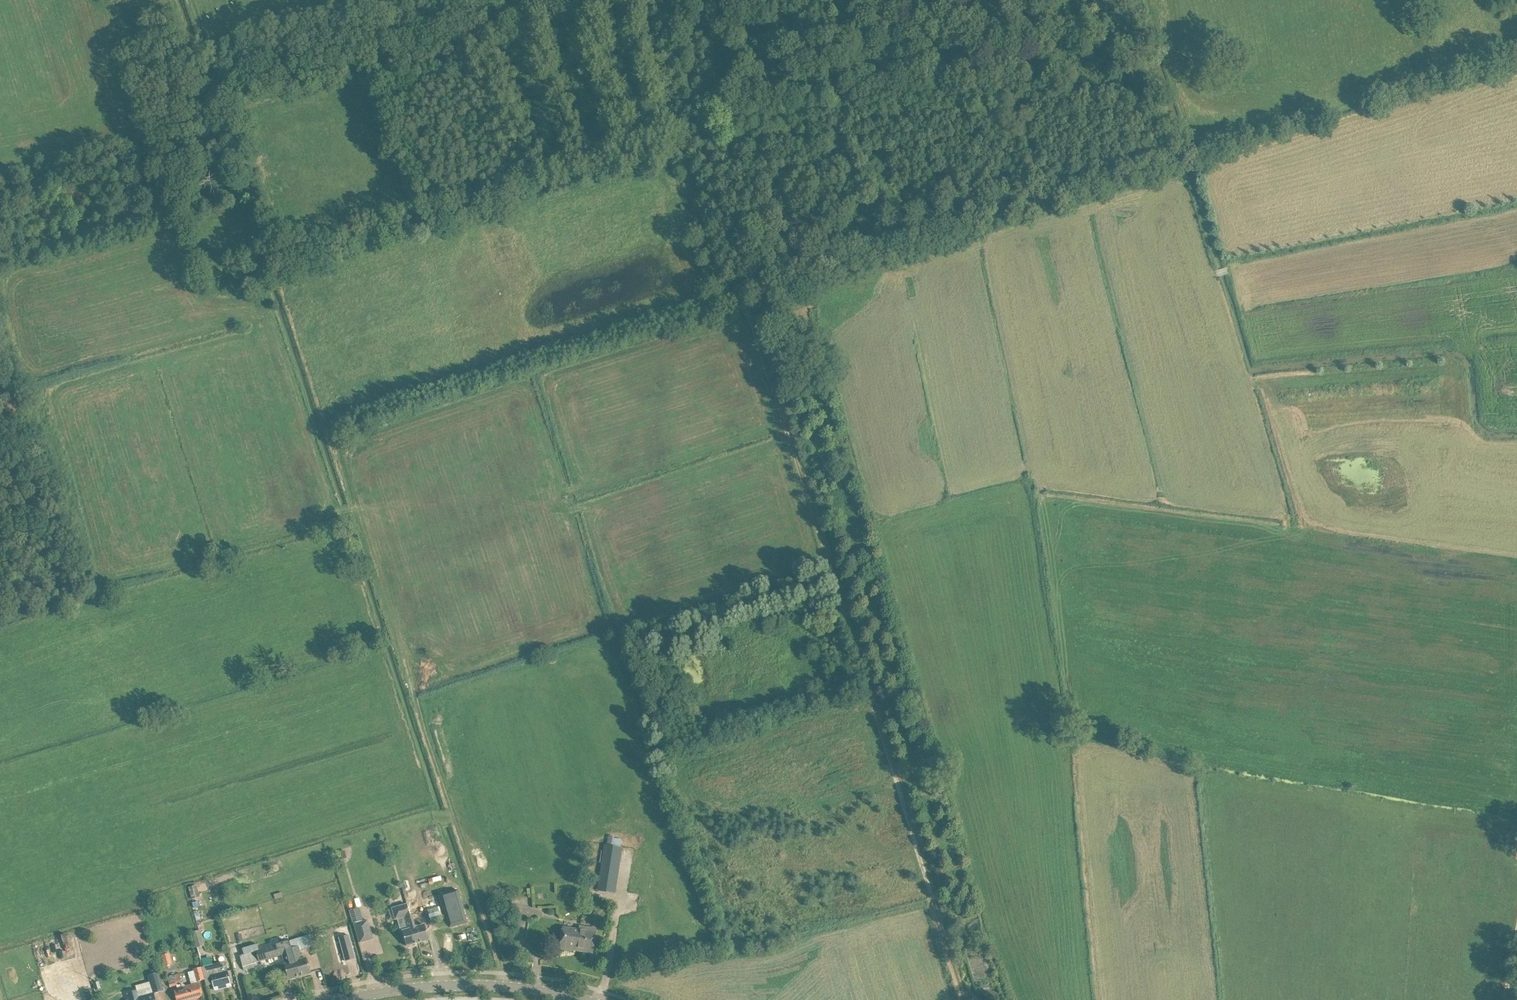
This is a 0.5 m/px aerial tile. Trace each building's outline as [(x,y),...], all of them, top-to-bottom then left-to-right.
[(599,885),(615,887),(622,847),(605,844),(599,885)] [(339,860),(347,858),(345,850),(337,852),(339,860)] [(192,899),(198,897),(195,886),(188,887),(192,899)] [(458,890),(441,895),(450,927),(467,922),(458,890)] [(570,896),(578,901),(582,896),(574,890),(570,896)] [(200,905),(198,899),(191,901),(193,907),(200,905)] [(428,924),(421,900),(407,904),(418,943),(429,940),(425,925),(428,924)] [(418,943),(407,904),(392,908),(395,919),(397,919),(401,932),(403,931),(407,946),(418,943)] [(434,912),(429,913),(431,923),(443,919),(440,907),(433,909),(434,912)] [(354,924),(360,943),(374,939),(368,919),(354,924)] [(561,945),(576,947),(577,947),(580,930),(563,928),(561,945)] [(200,929),(192,932),(196,947),(205,944),(200,929)] [(577,947),(576,947),(576,950),(593,953),(596,933),(580,930),(577,947)] [(349,934),(339,936),(346,961),(355,958),(349,934)] [(310,935),(290,941),(300,976),(311,973),(307,958),(302,959),(300,950),(313,946),(310,935)] [(289,979),(300,976),(290,941),(289,940),(288,940),(288,941),(283,943),(283,942),(281,942),(282,943),(276,945),(276,944),(263,947),(267,959),(286,954),(289,963),(284,964),(289,979)] [(162,955),(165,966),(173,964),(170,953),(168,953),(167,950),(162,952),(163,955),(162,955)] [(259,957),(257,950),(240,955),(243,966),(244,970),(255,967),(254,963),(260,961),(259,957)] [(202,967),(206,985),(213,984),(215,990),(231,986),(225,961),(202,967)] [(201,967),(193,969),(196,982),(204,980),(201,967)] [(148,975),(150,982),(152,988),(138,991),(137,990),(127,993),(129,999),(128,999),(155,999),(154,993),(163,991),(164,990),(159,972),(148,975)] [(176,982),(182,981),(180,973),(167,976),(170,987),(177,985),(176,982)] [(198,983),(175,990),(176,994),(178,999),(192,999),(191,998),(201,995),(198,983)]
